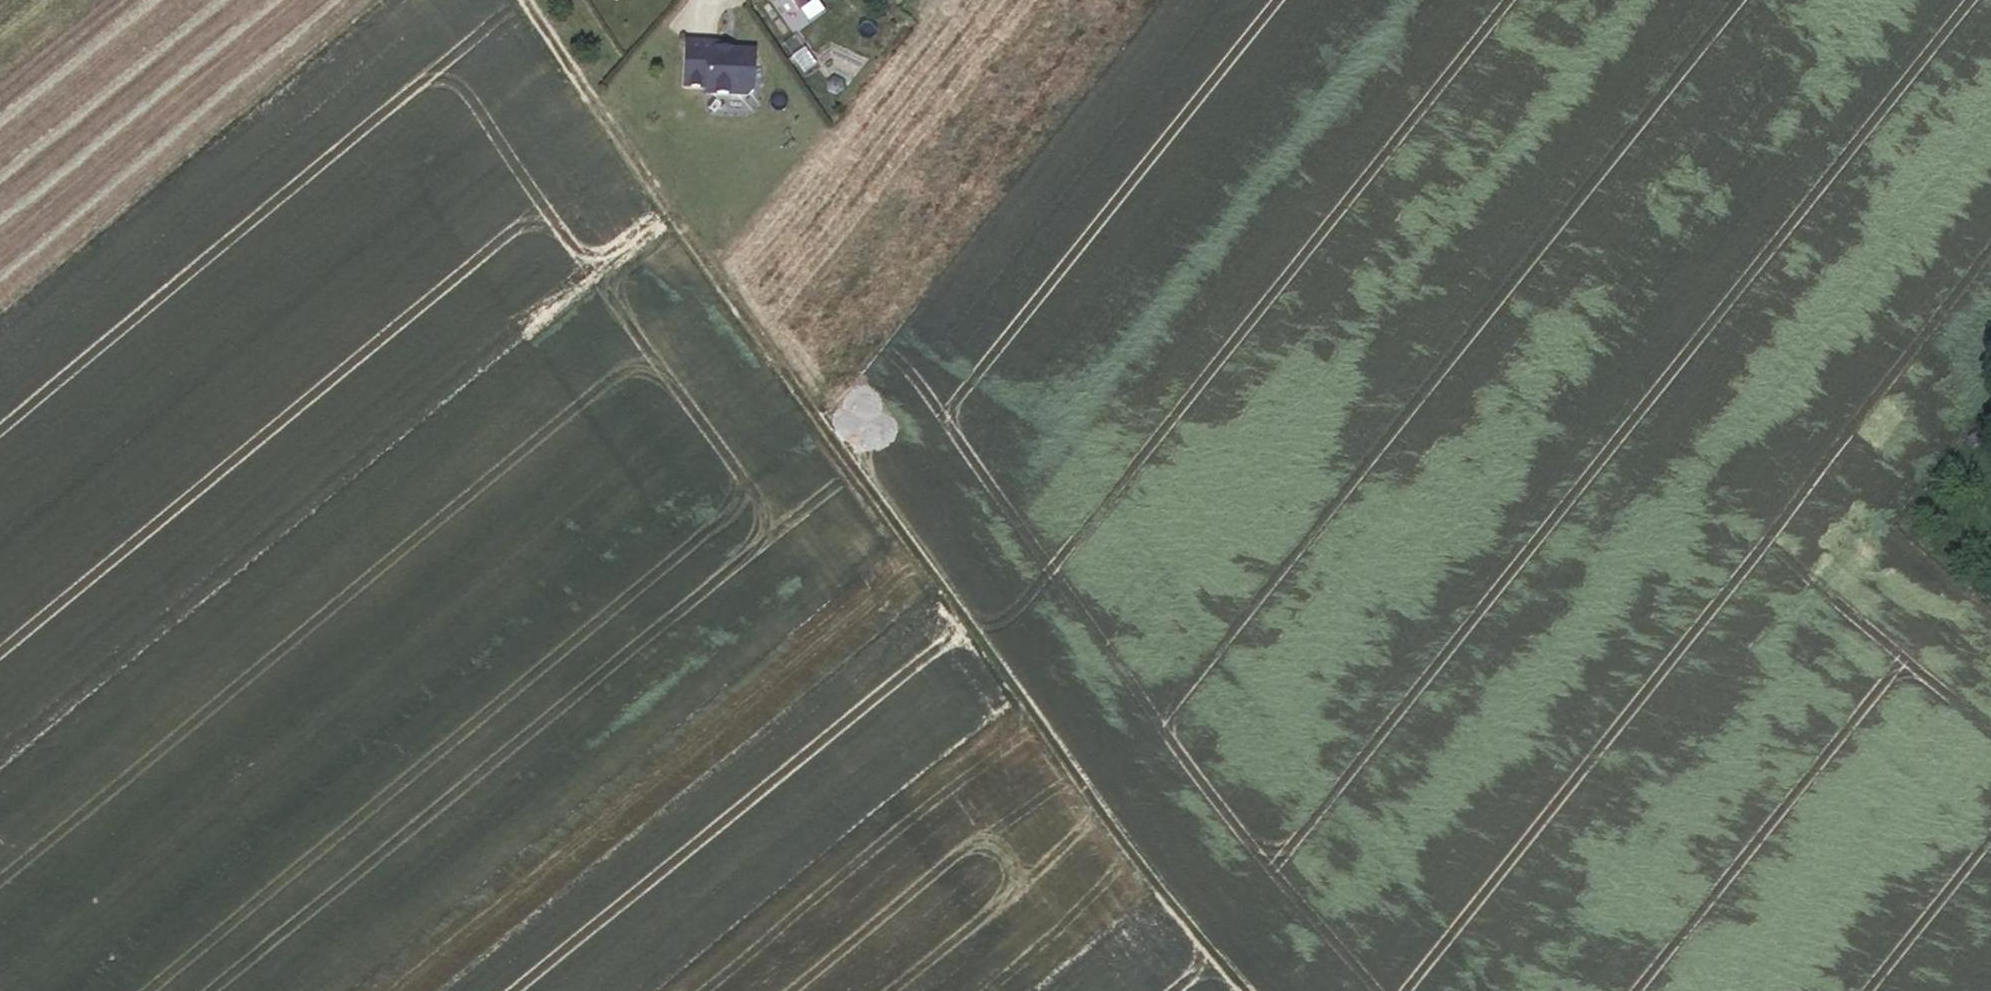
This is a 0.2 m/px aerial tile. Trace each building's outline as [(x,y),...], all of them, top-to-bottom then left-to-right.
[(796,9),(810,0),(790,0),(796,9)] [(752,90),(754,50),(730,49),(728,51),(716,50),(716,42),(686,41),(684,86),(707,86),(707,88),(710,93),(746,95),(752,90)]
